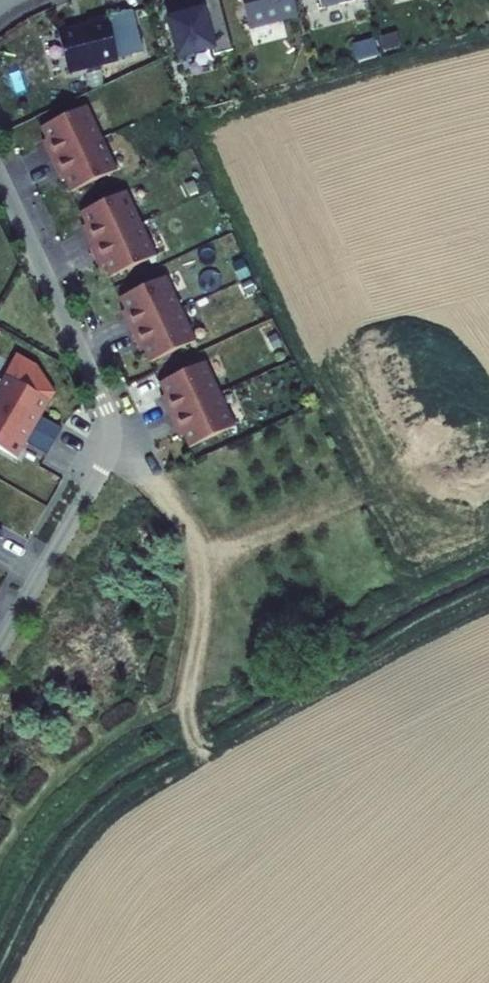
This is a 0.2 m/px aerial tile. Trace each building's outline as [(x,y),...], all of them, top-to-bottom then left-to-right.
[(66,23),(77,64),(126,51),(125,49),(152,41),(140,0),(95,13),(96,15),(66,23)] [(186,45),(219,36),(221,42),(240,37),(230,0),(190,0),(189,0),(190,3),(176,7),(186,45)] [(256,16),(304,3),(303,0),(251,0),(256,16)] [(53,136),(59,150),(110,126),(95,93),(48,115),(54,128),(57,134),(53,136)] [(125,158),(110,126),(59,150),(66,163),(70,162),(73,168),(79,180),(125,158)] [(93,221),(99,235),(150,211),(135,178),(88,201),(94,213),(97,219),(93,221)] [(166,242),(150,211),(99,235),(106,248),(110,246),(113,252),(119,265),(166,242)] [(136,310),(142,324),(193,300),(177,268),(131,290),(137,302),(140,308),(136,310)] [(208,332),(193,300),(142,324),(149,338),(153,336),(156,342),(161,355),(208,332)] [(177,398),(184,411),(234,387),(219,355),(193,367),(172,377),(178,389),(181,396),(177,398)] [(57,387),(17,364),(0,394),(40,416),(57,387)] [(250,419),(234,387),(184,411),(190,425),(194,423),(197,429),(203,441),(250,419)] [(0,394),(0,431),(24,445),(40,416),(0,394)]
